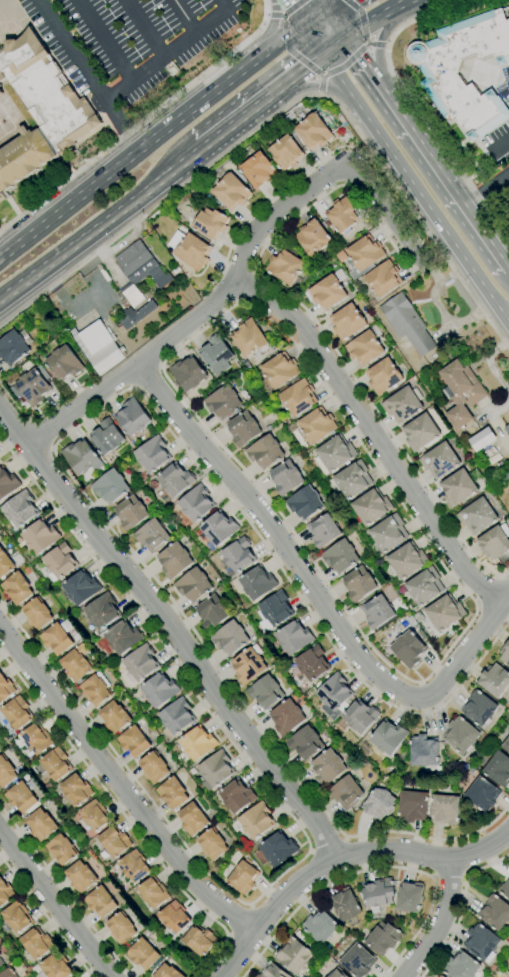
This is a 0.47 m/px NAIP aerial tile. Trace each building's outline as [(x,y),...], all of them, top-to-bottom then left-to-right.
[(506,20),(508,19),(508,64),(507,65),(507,64),(498,67),(494,55),(479,60),(477,54),(462,60),(457,74),(467,87),(472,83),(481,97),(492,89),(497,96),(508,111),(508,117),(479,139),(478,137),(471,143),(466,135),(454,120),(449,123),(445,118),(420,83),(426,78),(416,64),(416,65),(412,63),(409,60),(407,56),(407,51),(409,46),(414,43),(418,42),(421,42),(424,44),(427,42),(438,38),(436,31),(494,10),(495,11),(502,8),(506,20)] [(58,155),(0,69),(0,51),(6,47),(5,40),(16,39),(17,41),(19,40),(22,37),(23,36),(25,34),(26,33),(28,29),(30,27),(43,46),(44,46),(50,55),(46,57),(50,63),(54,61),(62,74),(60,76),(67,86),(69,84),(75,93),(79,100),(84,97),(96,114),(102,124),(93,130),(92,129),(75,141),(76,144),(68,149),(58,155)] [(310,151),(293,129),(315,112),(333,136),(326,142),(327,143),(321,148),(319,145),(310,151)] [(6,190),(0,194),(0,150),(23,135),(19,129),(25,125),(29,131),(31,129),(33,132),(39,129),(58,156),(51,161),(50,160),(38,168),(39,169),(25,178),(25,177),(13,185),(13,186),(6,191),(6,190)] [(283,171),(272,158),(274,156),(268,149),(287,133),(305,155),(295,162),(297,164),(291,169),(289,166),(283,171)] [(256,190),(238,167),(261,150),(278,172),(271,177),(272,178),(266,183),(266,182),(256,190)] [(231,211),(228,209),(228,208),(211,191),(229,173),(229,174),(231,172),(252,194),(248,199),(242,206),(239,203),(231,211)] [(340,235),(325,214),(334,207),(331,203),(337,199),(339,201),(346,196),(356,209),(353,211),(358,218),(354,221),(356,223),(340,235)] [(213,241),(191,227),(201,211),(203,212),(206,208),(213,213),(215,210),(228,218),(225,224),(227,225),(223,233),(220,231),(213,241)] [(311,258),(294,235),(307,226),(306,224),(315,218),(333,242),(311,258)] [(198,272),(173,255),(175,253),(174,252),(175,251),(166,245),(177,230),(186,236),(189,232),(212,248),(205,258),(209,260),(205,266),(203,264),(198,272)] [(361,273),(360,271),(359,271),(353,264),(354,263),(345,250),(367,234),(370,238),(369,239),(373,244),(377,241),(382,247),(380,248),(385,255),(361,273)] [(133,308),(119,290),(129,282),(117,267),(119,265),(114,258),(139,239),(158,265),(158,266),(164,275),(168,272),(174,279),(159,290),(148,275),(134,285),(145,299),(133,308)] [(290,286),(272,274),(271,275),(268,273),(268,272),(265,270),(269,262),(270,263),(274,256),(277,258),(280,253),(282,254),(284,250),(305,263),(302,268),(303,269),(302,271),(301,271),(293,285),(291,284),(290,286)] [(379,299),(373,291),(372,291),(371,290),(373,289),(371,286),(369,287),(364,279),(364,278),(363,277),(388,260),(393,267),(397,273),(395,274),(399,280),(397,282),(399,285),(379,299)] [(106,282),(96,267),(100,265),(110,280),(106,282)] [(323,312),(317,303),(315,305),(312,300),(310,301),(304,293),(340,269),(346,277),(341,281),(343,284),(345,283),(346,284),(342,287),(347,296),(341,300),(342,302),(329,311),(328,309),(323,312)] [(421,358),(405,335),(399,339),(387,322),(388,322),(378,308),(401,291),(413,307),(412,307),(427,328),(425,330),(437,346),(421,358)] [(120,334),(116,329),(122,325),(119,321),(126,317),(122,312),(125,309),(126,310),(130,308),(134,313),(152,300),(157,307),(126,331),(125,330),(120,334)] [(341,342),(336,334),(335,335),(331,330),(334,328),(328,318),(351,302),(357,310),(359,312),(358,312),(361,316),(362,316),(367,323),(365,324),(366,325),(356,333),(356,334),(349,339),(349,338),(345,341),(345,340),(341,342)] [(245,358),(229,334),(238,328),(236,325),(242,321),(243,323),(251,317),(268,343),(266,343),(267,344),(245,358)] [(99,376),(87,359),(69,332),(74,328),(78,334),(99,320),(114,341),(113,342),(118,349),(122,346),(125,350),(121,353),(125,358),(99,376)] [(361,368),(355,358),(352,360),(348,355),(349,354),(344,346),(375,324),(382,334),(379,336),(381,339),(382,338),(384,340),(379,343),(385,351),(364,366),(364,365),(361,368)] [(1,358),(0,359),(0,341),(14,329),(18,334),(23,330),(32,342),(27,346),(31,350),(9,368),(1,358)] [(216,377),(197,352),(209,342),(208,340),(217,333),(234,356),(229,360),(230,361),(227,363),(230,366),(216,377)] [(59,381),(44,361),(53,355),(52,353),(58,348),(59,349),(66,344),(85,368),(72,378),(70,375),(64,379),(63,378),(59,381)] [(275,390),(274,388),(273,389),(268,381),(269,380),(260,367),(283,351),(286,355),(285,356),(288,361),(292,358),(298,366),(296,367),(301,373),(275,390)] [(187,393),(185,391),(182,393),(178,386),(179,385),(168,369),(180,360),(182,363),(189,358),(190,359),(194,357),(208,377),(199,383),(200,385),(194,389),(193,388),(187,393)] [(378,396),(373,389),(371,390),(367,384),(370,382),(364,373),(367,371),(388,357),(392,363),(392,362),(394,365),(394,364),(395,366),(394,367),(397,371),(398,370),(403,377),(402,378),(403,380),(401,381),(402,382),(395,387),(392,390),(391,388),(378,396)] [(457,431),(445,414),(457,405),(452,398),(451,399),(450,398),(448,398),(442,390),(448,386),(438,372),(457,359),(463,367),(467,365),(488,395),(470,408),(469,407),(467,409),(473,419),(457,431)] [(32,409),(14,384),(20,379),(19,378),(26,373),(27,374),(36,368),(50,387),(47,390),(49,392),(42,397),(44,400),(32,409)] [(9,385),(5,379),(15,371),(19,377),(9,385)] [(294,418),(285,405),(284,405),(279,397),(278,395),(304,378),(309,385),(310,384),(314,391),(309,394),(313,399),(312,400),(315,404),(294,418)] [(220,422),(213,411),(210,413),(202,401),(228,384),(233,391),(234,390),(239,397),(238,398),(243,407),(220,422)] [(398,425),(391,414),(388,416),(381,404),(389,398),(387,395),(390,394),(392,397),(408,385),(424,408),(422,409),(422,410),(420,412),(419,411),(402,422),(398,425)] [(130,438),(115,418),(118,416),(116,414),(123,409),(121,406),(133,397),(151,421),(145,426),(146,427),(139,432),(138,431),(130,438)] [(312,445),(311,443),(310,444),(305,436),(306,435),(297,422),(320,406),(326,416),(329,414),(333,419),(332,420),(337,428),(312,445)] [(238,449),(232,439),(233,438),(225,424),(246,410),(251,418),(253,417),(259,426),(258,427),(262,433),(238,449)] [(280,420),(277,415),(282,412),(285,417),(280,420)] [(414,453),(405,441),(407,439),(401,429),(401,428),(402,427),(403,428),(426,412),(441,435),(439,437),(436,439),(436,438),(414,453)] [(104,457),(90,439),(93,437),(91,434),(101,427),(99,424),(108,417),(113,424),(113,423),(125,438),(119,443),(120,444),(104,457)] [(285,426),(283,422),(284,421),(282,420),(286,417),(290,422),(285,426)] [(292,432),(288,427),(293,424),(296,429),(292,432)] [(476,452),(468,440),(489,427),(497,438),(476,452)] [(149,474),(143,466),(142,467),(137,460),(138,460),(133,453),(157,434),(166,446),(164,448),(171,457),(149,474)] [(262,471),(255,461),(252,463),(244,450),(270,434),(274,440),(275,439),(280,446),(279,447),(285,456),(262,471)] [(325,476),(314,459),(318,456),(315,451),(338,435),(342,441),(343,440),(346,445),(349,442),(358,455),(330,474),(330,473),(325,476)] [(78,477),(59,451),(71,443),(74,446),(80,441),(82,443),(86,439),(101,460),(92,466),(92,467),(86,472),(85,471),(78,477)] [(435,481),(428,470),(426,471),(418,460),(422,457),(422,456),(446,441),(460,462),(459,463),(460,465),(457,467),(439,478),(435,481)] [(281,498),(274,488),(277,486),(268,473),(289,459),(295,467),(296,466),(302,475),(301,475),(305,482),(281,498)] [(348,501),(340,490),(336,493),(328,482),(360,459),(368,471),(364,474),(371,485),(348,501)] [(174,498),(169,493),(168,494),(161,486),(162,485),(156,477),(173,463),(176,466),(178,464),(185,472),(184,472),(185,474),(188,471),(196,479),(174,498)] [(22,486),(0,502),(0,467),(3,470),(4,469),(9,476),(13,474),(22,486)] [(112,503),(109,500),(107,502),(102,495),(99,498),(97,496),(96,496),(92,491),(93,490),(89,486),(114,468),(120,475),(121,475),(125,480),(124,481),(130,489),(112,503)] [(451,509),(442,497),(445,495),(438,484),(440,483),(464,468),(468,474),(476,469),(481,477),(473,482),(479,490),(476,492),(476,493),(474,495),(473,494),(456,505),(451,509)] [(195,523),(188,516),(186,517),(181,511),(182,510),(176,503),(199,483),(209,495),(207,497),(215,506),(195,523)] [(302,522),(295,512),(293,513),(284,501),(309,484),(314,491),(315,490),(320,497),(319,498),(325,507),(302,522)] [(366,527),(360,518),(354,522),(349,513),(354,510),(351,505),(374,488),(381,498),(385,496),(393,508),(366,527)] [(17,528),(15,530),(8,521),(0,510),(0,508),(25,489),(34,501),(32,502),(37,509),(35,510),(38,513),(18,528),(17,528)] [(126,532),(124,530),(123,531),(119,526),(120,525),(119,523),(122,521),(112,509),(128,497),(129,498),(134,495),(139,502),(141,501),(147,509),(145,510),(149,515),(126,532)] [(473,536),(465,525),(463,527),(455,515),(460,512),(483,496),(499,519),(497,520),(497,521),(494,523),(494,522),(477,534),(476,534),(473,536)] [(217,548),(211,542),(211,543),(205,537),(206,536),(199,528),(217,511),(220,514),(222,513),(228,519),(230,517),(240,527),(217,548)] [(318,550),(310,538),(312,536),(305,526),(314,519),(316,522),(327,513),(342,534),(336,537),(337,539),(332,543),(331,541),(318,550)] [(383,554),(368,531),(396,513),(403,524),(400,526),(408,538),(383,554)] [(37,556),(32,549),(31,550),(26,544),(27,542),(21,534),(42,518),(49,528),(52,526),(60,538),(37,556)] [(151,554),(143,544),(141,546),(139,542),(133,535),(134,534),(155,518),(170,536),(161,544),(163,545),(151,554)] [(504,523),(508,531),(508,536),(507,537),(508,540),(508,552),(508,551),(502,555),(503,555),(494,561),(491,556),(487,559),(482,551),(483,551),(479,545),(480,545),(476,540),(498,525),(499,526),(504,523)] [(236,574),(230,567),(229,568),(223,559),(224,559),(220,552),(245,535),(251,544),(248,546),(257,560),(236,574)] [(337,576),(330,566),(328,568),(319,555),(345,538),(349,545),(350,544),(355,551),(354,552),(360,560),(337,576)] [(54,584),(47,575),(51,572),(45,565),(46,565),(42,559),(65,541),(72,551),(69,553),(76,562),(75,563),(77,566),(59,581),(58,580),(54,584)] [(169,582),(166,578),(166,577),(160,570),(164,567),(158,560),(160,559),(157,556),(176,541),(184,550),(184,549),(189,555),(188,556),(194,563),(169,582)] [(401,581),(386,558),(410,542),(417,552),(421,549),(429,562),(401,581)] [(15,567),(0,578),(0,546),(15,567)] [(354,604),(347,594),(349,593),(341,579),(362,565),(367,573),(369,572),(375,581),(374,582),(378,588),(354,604)] [(192,605),(184,595),(182,596),(180,594),(179,595),(176,590),(177,590),(173,585),(197,566),(202,573),(203,572),(208,578),(207,579),(214,588),(192,605)] [(253,602),(248,595),(247,596),(243,589),(244,589),(238,580),(258,566),(260,569),(262,568),(266,575),(270,573),(278,585),(253,602)] [(419,607),(404,585),(431,566),(439,578),(437,579),(445,590),(419,607)] [(3,591),(0,586),(0,584),(18,571),(30,587),(29,588),(33,594),(17,606),(12,600),(12,599),(10,596),(8,598),(2,591),(3,591)] [(78,607),(73,601),(72,602),(66,595),(68,594),(62,586),(81,571),(83,574),(85,572),(92,581),(95,579),(102,589),(78,607)] [(264,633),(258,624),(262,621),(257,612),(261,610),(258,605),(281,589),(288,599),(285,601),(294,614),(273,628),(272,627),(264,633)] [(99,631),(93,623),(92,623),(87,617),(88,617),(83,610),(107,592),(116,603),(114,605),(119,612),(117,613),(119,616),(99,631)] [(208,633),(206,630),(205,631),(202,626),(203,626),(201,623),(203,621),(193,609),(214,593),(220,601),(222,600),(228,608),(227,609),(232,615),(208,633)] [(372,632),(366,623),(367,622),(364,618),(366,617),(359,607),(368,600),(370,603),(382,594),(396,615),(372,632)] [(439,633),(424,610),(447,594),(454,604),(458,602),(467,614),(439,633)] [(36,632),(32,626),(31,627),(25,620),(26,619),(20,610),(36,597),(42,604),(43,603),(50,613),(49,613),(53,619),(36,632)] [(409,627),(404,620),(411,615),(416,622),(409,627)] [(229,657),(221,647),(218,649),(209,638),(234,619),(239,626),(240,625),(245,631),(243,632),(250,641),(229,657)] [(120,656),(115,650),(114,651),(109,645),(107,646),(111,651),(105,656),(96,644),(105,637),(103,635),(123,620),(125,623),(127,622),(132,629),(135,627),(143,638),(120,656)] [(290,656),(285,650),(284,651),(279,644),(281,644),(274,634),(295,620),(297,624),(299,622),(304,629),(307,628),(314,639),(290,656)] [(56,657),(49,647),(46,649),(41,643),(43,642),(38,636),(57,622),(74,644),(56,657)] [(410,670),(390,647),(396,642),(394,640),(401,635),(402,636),(410,629),(426,647),(422,650),(424,652),(417,657),(420,661),(410,670)] [(503,647),(508,639),(508,667),(499,659),(501,656),(497,653),(502,646),(503,647)] [(137,683),(131,675),(125,669),(127,668),(122,662),(146,643),(154,655),(152,657),(157,663),(155,665),(158,668),(137,683)] [(310,683),(304,675),(303,675),(297,667),(298,666),(294,660),(318,644),(324,653),(320,657),(323,656),(331,668),(310,683)] [(244,687),(240,682),(239,683),(236,679),(237,678),(235,675),(237,673),(229,663),(251,646),(258,654),(259,654),(264,660),(263,661),(268,668),(244,687)] [(76,686),(70,678),(69,679),(64,672),(66,671),(58,661),(75,648),(80,655),(81,654),(93,669),(81,678),(83,680),(76,686)] [(496,663),(508,673),(508,685),(497,700),(477,683),(481,677),(480,676),(485,669),(488,672),(496,663)] [(334,712),(327,705),(326,706),(320,700),(320,699),(315,693),(336,671),(346,682),(344,684),(350,690),(349,692),(351,695),(334,712)] [(16,691),(0,704),(0,673),(3,677),(5,680),(8,678),(13,685),(12,686),(16,691)] [(155,710),(150,703),(148,703),(145,700),(145,698),(140,690),(141,689),(140,688),(159,673),(162,676),(164,675),(169,681),(171,680),(180,691),(155,710)] [(95,709),(88,700),(87,700),(81,693),(82,692),(78,687),(95,674),(99,679),(101,679),(108,688),(106,689),(112,696),(95,709)] [(264,711),(256,701),(258,700),(256,698),(253,701),(246,692),(268,674),(273,679),(274,678),(280,686),(278,688),(284,696),(264,711)] [(481,728),(459,711),(471,697),(469,696),(474,690),(475,690),(476,688),(499,706),(481,728)] [(16,731),(0,710),(19,695),(23,700),(24,700),(29,707),(26,710),(31,716),(29,717),(31,720),(16,731)] [(174,736),(168,728),(167,729),(162,722),(163,721),(158,715),(182,696),(191,708),(188,710),(193,717),(192,718),(194,721),(174,736)] [(282,738),(278,733),(277,734),(274,731),(276,730),(273,726),(276,724),(271,717),(272,716),(270,713),(290,698),(296,706),(297,706),(302,712),(301,713),(306,720),(282,738)] [(113,735),(109,730),(108,730),(103,724),(105,722),(97,713),(114,700),(119,706),(120,705),(132,720),(113,735)] [(361,735),(356,731),(355,731),(349,726),(345,730),(337,724),(342,718),(340,717),(345,712),(346,713),(356,700),(359,702),(361,700),(369,707),(371,705),(380,712),(374,719),(375,719),(361,735)] [(462,756),(444,740),(447,737),(446,736),(451,730),(446,727),(452,720),(453,721),(457,717),(458,718),(460,716),(481,734),(462,756)] [(391,757),(384,752),(383,753),(377,749),(378,747),(369,741),(383,722),(387,724),(389,721),(396,726),(397,725),(408,732),(391,757)] [(37,756),(33,751),(31,752),(19,736),(36,722),(43,731),(45,730),(51,737),(50,738),(54,743),(37,756)] [(134,760),(127,750),(125,752),(120,745),(116,739),(135,724),(151,746),(134,760)] [(304,763),(295,750),(293,751),(291,749),(290,750),(286,744),(287,744),(285,741),(308,724),(313,731),(315,730),(320,738),(318,739),(325,748),(304,763)] [(195,763),(190,756),(189,757),(184,750),(185,750),(178,741),(198,726),(200,729),(202,728),(207,734),(210,733),(219,744),(195,763)] [(411,766),(410,741),(412,741),(412,737),(419,737),(419,735),(426,734),(426,740),(434,740),(434,742),(438,742),(439,766),(411,766)] [(501,746),(508,736),(508,753),(501,746)] [(55,782),(39,761),(58,746),(62,752),(63,751),(68,758),(65,760),(71,768),(70,768),(71,770),(55,782)] [(324,787),(322,784),(321,785),(315,777),(317,775),(312,767),(313,766),(311,763),(331,748),(337,756),(339,755),(343,762),(342,763),(347,769),(324,787)] [(214,789),(207,780),(206,781),(201,774),(202,773),(198,767),(221,749),(230,761),(227,762),(233,769),(232,770),(234,773),(214,789)] [(499,749),(508,757),(508,783),(504,789),(481,771),(499,749)] [(153,786),(149,780),(148,781),(142,773),(143,773),(137,764),(155,751),(159,758),(160,757),(167,767),(166,767),(170,774),(153,786)] [(2,789),(0,786),(0,756),(1,755),(6,761),(8,760),(15,770),(14,771),(19,776),(2,789)] [(75,808),(62,792),(64,791),(60,785),(77,772),(84,782),(86,781),(90,787),(89,788),(94,794),(75,808)] [(345,812),(337,801),(336,802),(333,799),(333,800),(327,793),(329,792),(328,791),(350,774),(364,794),(356,800),(358,802),(345,812)] [(485,813),(463,796),(480,775),(501,792),(494,801),(496,802),(491,808),(490,807),(485,813)] [(173,811),(165,802),(163,803),(158,796),(159,795),(155,790),(173,776),(186,791),(184,793),(189,799),(173,811)] [(235,815),(230,809),(229,810),(223,802),(224,801),(218,793),(238,778),(247,790),(250,788),(257,798),(235,815)] [(21,816),(14,806),(11,807),(7,801),(7,800),(3,795),(23,780),(39,802),(21,816)] [(378,823),(371,818),(372,816),(363,809),(366,805),(364,803),(376,789),(385,790),(385,789),(391,794),(390,794),(396,799),(394,802),(396,803),(393,806),(396,808),(388,817),(385,814),(378,823)] [(414,822),(406,822),(406,821),(400,820),(400,819),(398,819),(400,791),(429,793),(426,821),(414,820),(414,822)] [(458,826),(448,826),(448,824),(430,823),(432,794),(461,797),(458,826)] [(93,834),(81,818),(82,817),(78,812),(94,799),(99,804),(100,803),(106,810),(104,812),(111,820),(93,834)] [(191,837),(186,832),(185,832),(180,826),(183,824),(176,815),(193,801),(210,823),(196,834),(195,834),(191,837)] [(255,840),(248,831),(246,833),(241,826),(242,826),(237,819),(262,801),(270,812),(267,814),(276,825),(255,840)] [(39,842),(36,837),(34,838),(29,831),(31,829),(24,820),(41,807),(46,814),(48,813),(59,828),(39,842)] [(114,860),(102,845),(97,838),(113,825),(121,834),(124,832),(129,839),(128,839),(132,845),(114,860)] [(211,862),(208,857),(206,858),(201,850),(202,849),(195,840),(212,828),(217,835),(218,834),(225,843),(224,844),(228,849),(211,862)] [(275,868),(270,862),(269,863),(268,861),(263,865),(262,864),(261,864),(253,855),(260,849),(258,847),(278,832),(280,835),(282,833),(287,840),(290,838),(299,850),(275,868)] [(60,866),(54,859),(53,860),(47,852),(48,851),(44,846),(61,833),(65,838),(66,837),(73,846),(72,847),(78,854),(60,866)] [(134,883),(130,878),(128,880),(116,863),(137,848),(145,860),(144,861),(151,871),(134,883)] [(245,896),(226,881),(242,860),(244,861),(246,858),(252,863),(250,865),(258,871),(256,873),(258,874),(252,881),(250,880),(250,881),(255,885),(250,891),(249,890),(245,896)] [(79,894),(76,889),(75,890),(69,883),(71,882),(64,872),(80,860),(84,866),(86,864),(98,880),(79,894)] [(153,910),(150,905),(148,906),(135,889),(154,875),(161,885),(162,884),(167,891),(171,897),(153,910)] [(16,895),(0,908),(0,876),(6,884),(7,882),(12,889),(11,890),(16,895)] [(503,884),(508,876),(508,901),(501,894),(502,893),(497,890),(502,883),(503,884)] [(372,913),(371,907),(366,908),(362,889),(365,888),(364,885),(373,883),(373,881),(392,877),(395,896),(392,897),(393,904),(379,907),(380,912),(372,913)] [(419,913),(406,911),(406,913),(395,911),(401,879),(424,884),(419,913)] [(100,920),(93,910),(91,912),(86,906),(87,905),(82,899),(102,885),(118,907),(100,920)] [(342,923),(338,916),(337,917),(334,911),(335,910),(331,903),(333,902),(331,897),(340,892),(339,890),(347,886),(349,890),(350,889),(362,912),(342,923)] [(495,894),(508,905),(508,918),(498,932),(476,915),(488,901),(487,900),(491,894),(493,896),(495,894)] [(15,936),(3,919),(4,918),(0,913),(17,900),(21,906),(22,905),(28,913),(34,922),(15,936)] [(170,931),(156,915),(171,902),(174,905),(178,901),(186,909),(183,911),(192,921),(176,935),(171,929),(170,931)] [(322,946),(302,927),(303,926),(302,925),(307,920),(306,920),(310,915),(312,917),(317,912),(316,911),(319,907),(340,926),(322,946)] [(120,946),(116,941),(115,942),(109,934),(110,933),(103,925),(121,911),(134,927),(133,928),(137,933),(120,946)] [(382,958),(364,943),(369,937),(367,936),(372,931),(381,921),(386,925),(389,922),(404,935),(392,950),(390,948),(382,958)] [(202,958),(188,947),(181,942),(195,923),(204,931),(206,928),(213,933),(212,934),(217,939),(202,958)] [(488,965),(467,948),(467,949),(462,945),(469,936),(467,934),(472,928),(473,929),(477,924),(478,925),(479,923),(501,940),(492,952),(495,955),(488,965)] [(36,961),(19,939),(35,927),(42,935),(40,937),(41,938),(46,934),(51,941),(55,946),(36,961)] [(296,975),(273,958),(285,943),(283,941),(288,934),(294,939),(295,936),(304,943),(308,938),(314,943),(310,948),(314,952),(296,975)] [(146,972),(137,963),(135,965),(129,959),(125,954),(142,937),(161,956),(146,972)] [(365,974),(362,976),(354,976),(338,962),(357,942),(377,961),(369,969),(370,971),(366,976),(365,974)] [(72,973),(67,976),(47,976),(38,965),(58,950),(68,962),(65,964),(72,973)] [(481,966),(472,976),(450,976),(442,971),(447,965),(446,964),(451,958),(454,960),(459,953),(460,955),(463,951),(481,966)] [(270,962),(290,976),(256,976),(258,974),(258,975),(259,974),(260,975),(270,962)] [(172,965),(185,976),(152,976),(165,963),(170,967),(172,965)] [(9,966),(17,976),(0,976),(0,973),(9,966)] [(338,967),(349,976),(328,976),(338,967)]
